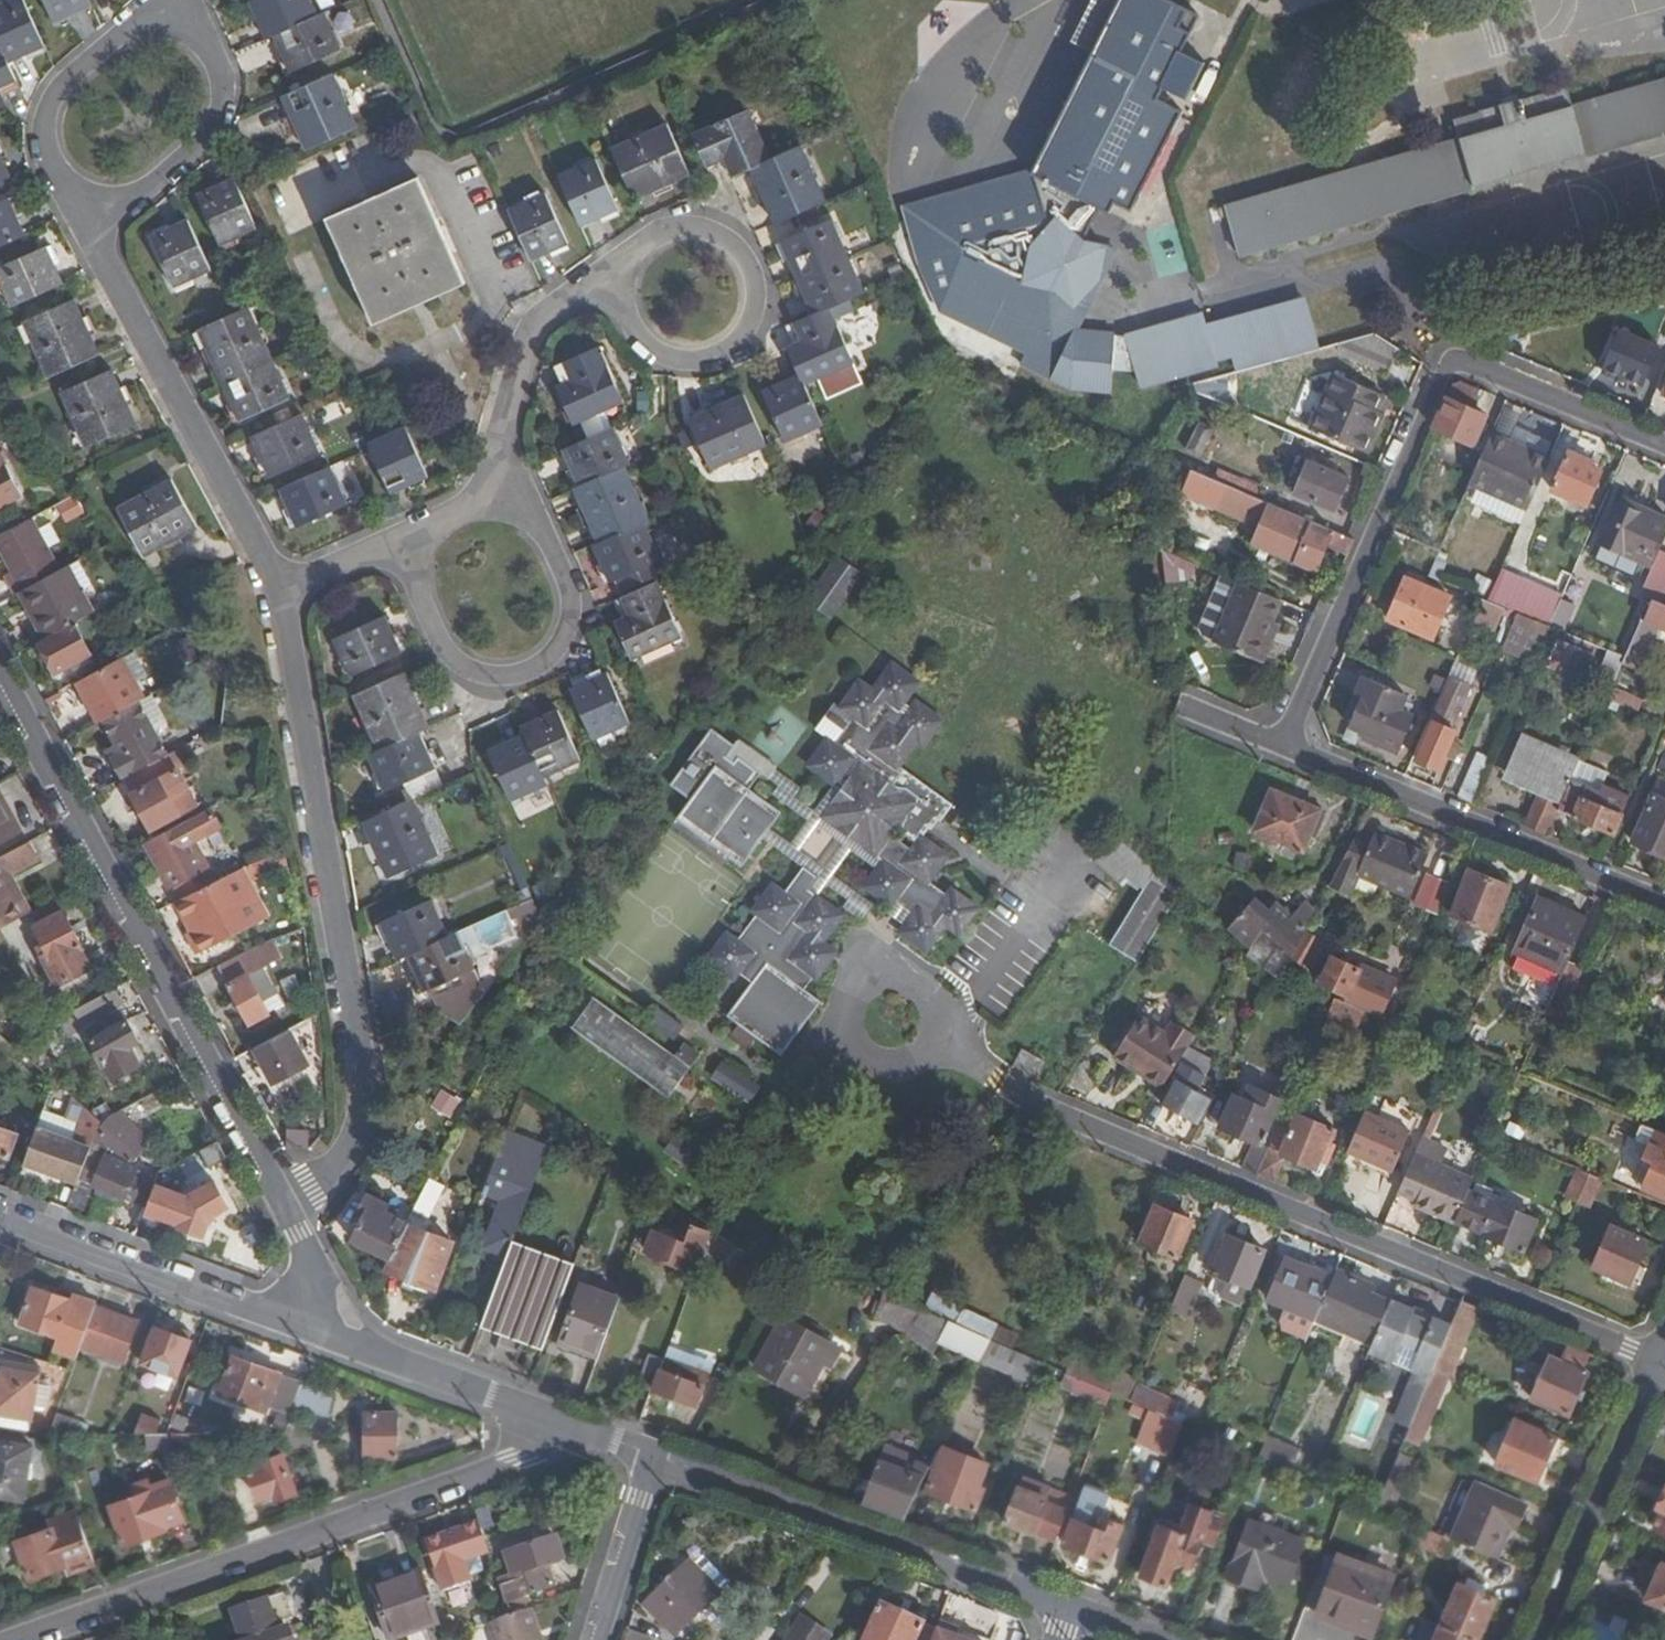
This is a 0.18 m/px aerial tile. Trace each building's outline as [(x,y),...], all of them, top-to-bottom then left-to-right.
[(20,0),(16,0),(0,7),(0,58),(3,66),(41,49),(20,0)] [(45,18),(84,2),(83,0),(38,0),(45,18)] [(87,9),(108,0),(83,0),(84,2),(87,9)] [(316,16),(309,0),(248,0),(246,1),(263,39),(270,36),(316,16)] [(1173,0),(1119,0),(1034,175),(1100,206),(1107,210),(1112,201),(1131,211),(1180,113),(1160,102),(1166,89),(1186,100),(1204,64),(1183,54),(1202,14),(1173,0)] [(340,53),(324,12),(316,16),(270,36),(288,75),(340,53)] [(10,80),(3,66),(0,58),(0,85),(10,80)] [(332,72),(280,95),(298,134),(304,150),(355,126),(332,72)] [(1225,208),(1240,258),(1664,135),(1664,82),(1572,109),(1566,88),(1454,120),(1460,140),(1225,208)] [(746,110),(688,136),(707,180),(729,170),(735,174),(745,169),(768,159),(746,110)] [(663,128),(607,152),(630,202),(684,178),(663,128)] [(800,146),(768,159),(745,169),(768,224),(824,201),(800,146)] [(10,179),(0,158),(0,183),(10,179)] [(592,161),(554,177),(578,228),(616,211),(592,161)] [(1024,172),(900,206),(916,262),(939,311),(1026,353),(1021,365),(1069,389),(1112,393),(1115,332),(1079,330),(1119,250),(1083,239),(1100,206),(1034,175),(1024,172)] [(254,228),(232,177),(193,193),(215,245),(254,228)] [(462,287),(415,179),(323,219),(369,327),(462,287)] [(541,194),(504,211),(527,262),(564,245),(541,194)] [(26,236),(9,199),(0,203),(0,248),(26,236)] [(807,272),(858,249),(843,214),(791,236),(807,272)] [(207,268),(185,218),(146,235),(168,285),(207,268)] [(62,286),(44,247),(0,267),(0,280),(12,308),(62,286)] [(875,288),(858,249),(807,272),(823,310),(840,302),(875,288)] [(53,377),(105,355),(96,336),(88,317),(80,299),(43,315),(52,334),(38,340),(53,377)] [(1217,361),(1233,357),(1237,371),(1319,348),(1305,299),(1207,325),(1217,361)] [(840,302),(823,310),(789,325),(798,344),(786,350),(799,380),(862,353),(840,302)] [(268,362),(245,308),(229,315),(195,331),(218,384),(221,383),(268,362)] [(1140,386),(1218,365),(1217,361),(1207,325),(1204,314),(1126,335),(1140,386)] [(30,321),(38,340),(52,334),(43,315),(30,321)] [(88,317),(96,336),(102,333),(94,315),(88,317)] [(1598,370),(1645,383),(1658,335),(1611,322),(1598,370)] [(1374,336),(1339,343),(1340,353),(1387,374),(1398,347),(1374,336)] [(621,405),(597,349),(561,364),(569,382),(554,388),(571,426),(621,405)] [(272,360),(268,362),(221,383),(237,419),(288,397),(272,360)] [(135,425),(111,370),(61,392),(85,447),(135,425)] [(1381,413),(1387,399),(1338,378),(1315,432),(1368,455),(1385,415),(1381,413)] [(821,430),(799,380),(762,396),(785,447),(821,430)] [(1484,391),(1456,380),(1434,431),(1474,448),(1488,417),(1476,412),(1484,391)] [(714,475),(765,452),(742,402),(692,424),(714,475)] [(398,407),(359,424),(368,446),(381,475),(420,458),(398,407)] [(317,450),(301,411),(249,434),(266,472),(317,450)] [(1196,422),(1184,450),(1201,457),(1213,429),(1196,422)] [(576,490),(623,469),(630,465),(614,429),(561,452),(576,490)] [(1494,435),(1472,485),(1528,510),(1548,464),(1511,447),(1513,443),(1494,435)] [(1460,459),(1463,444),(1444,440),(1440,455),(1460,459)] [(1551,459),(1513,443),(1511,447),(1548,464),(1551,459)] [(1554,491),(1587,505),(1602,472),(1591,468),(1593,463),(1571,452),(1554,491)] [(23,499),(0,456),(0,510),(23,499)] [(1300,497),(1333,512),(1348,479),(1333,472),(1336,464),(1329,461),(1325,469),(1315,464),(1300,497)] [(345,501),(329,463),(277,486),(294,524),(345,501)] [(79,496),(62,476),(57,469),(34,481),(50,511),(56,507),(79,496)] [(596,548),(642,526),(646,524),(623,469),(576,490),(572,492),(596,548)] [(1354,541),(1194,471),(1183,494),(1240,520),(1244,515),(1261,523),(1252,544),(1316,572),(1328,546),(1349,554),(1354,541)] [(197,533),(172,481),(118,509),(143,559),(197,533)] [(90,509),(79,496),(56,507),(65,522),(90,509)] [(1664,542),(1664,517),(1653,511),(1650,517),(1619,504),(1603,542),(1655,565),(1662,549),(1664,542)] [(0,538),(0,540),(15,570),(9,573),(21,592),(26,589),(62,570),(35,519),(0,538)] [(655,583),(665,579),(642,526),(596,548),(591,549),(614,602),(655,583)] [(1662,549),(1655,565),(1643,593),(1654,597),(1664,602),(1664,601),(1664,550),(1662,549)] [(862,568),(839,551),(808,592),(831,610),(862,568)] [(1159,573),(1187,584),(1195,563),(1167,552),(1159,573)] [(84,558),(62,570),(26,589),(52,637),(76,624),(110,606),(84,558)] [(1499,606),(1519,614),(1550,627),(1563,596),(1501,571),(1487,601),(1499,606)] [(1433,639),(1449,599),(1407,581),(1390,621),(1433,639)] [(682,647),(655,583),(614,602),(625,626),(615,631),(632,669),(682,647)] [(1278,602),(1237,586),(1233,596),(1219,591),(1199,635),(1260,662),(1277,624),(1270,622),(1278,602)] [(26,589),(21,592),(47,640),(52,637),(26,589)] [(1654,597),(1644,621),(1664,629),(1664,602),(1654,597)] [(1483,600),(1475,618),(1491,625),(1499,606),(1487,601),(1483,600)] [(405,654),(388,614),(337,637),(355,677),(405,654)] [(1519,614),(1503,652),(1516,656),(1522,643),(1540,650),(1550,627),(1519,614)] [(82,682),(95,674),(86,658),(92,655),(76,624),(52,637),(47,640),(40,643),(66,690),(82,682)] [(1598,647),(1580,639),(1576,648),(1559,641),(1547,667),(1564,674),(1568,664),(1587,672),(1598,647)] [(152,674),(138,649),(124,657),(125,658),(138,682),(152,674)] [(1626,657),(1612,652),(1599,681),(1614,686),(1626,657)] [(138,682),(125,658),(95,674),(82,682),(103,723),(108,720),(140,703),(148,698),(138,682)] [(926,951),(944,924),(959,934),(978,907),(951,887),(947,894),(929,881),(948,855),(921,835),(925,831),(930,824),(949,801),(899,765),(915,743),(921,747),(940,719),(914,700),(908,707),(902,702),(916,682),(889,663),(871,689),(857,680),(838,707),(852,716),(832,743),(825,738),(806,765),(836,788),(839,790),(820,816),(851,839),(882,861),(879,864),(862,887),(891,907),(896,899),(904,905),(913,912),(899,931),(926,951)] [(418,734),(428,729),(403,674),(354,696),(378,752),(418,734)] [(569,693),(592,743),(629,727),(606,676),(569,693)] [(1449,678),(1431,722),(1433,723),(1418,761),(1440,770),(1474,688),(1449,678)] [(1365,740),(1401,754),(1415,718),(1399,712),(1406,694),(1372,680),(1364,698),(1368,700),(1355,731),(1366,736),(1365,740)] [(169,756),(140,703),(108,720),(120,744),(111,749),(127,779),(132,776),(169,756)] [(527,741),(530,747),(549,793),(586,776),(563,725),(527,741)] [(749,857),(767,832),(781,812),(749,789),(761,772),(768,776),(771,771),(775,766),(750,748),(737,738),(733,744),(711,728),(670,786),(690,800),(676,820),(742,867),(749,857)] [(435,771),(418,734),(378,752),(368,757),(384,794),(435,771)] [(1545,787),(1528,827),(1548,835),(1558,811),(1560,812),(1573,782),(1582,759),(1525,735),(1508,772),(1545,787)] [(515,814),(552,798),(549,793),(530,747),(492,764),(515,814)] [(188,771),(178,752),(169,756),(132,776),(127,779),(125,780),(154,833),(179,819),(183,826),(185,825),(191,821),(181,802),(191,798),(180,775),(188,771)] [(1479,754),(1460,799),(1473,804),(1493,760),(1479,754)] [(1560,812),(1616,835),(1625,815),(1632,798),(1604,787),(1610,773),(1582,761),(1573,782),(1560,812)] [(1326,812),(1272,790),(1256,830),(1305,851),(1311,838),(1315,840),(1326,812)] [(21,831),(0,792),(0,842),(21,831)] [(1655,796),(1635,844),(1664,856),(1664,801),(1655,796)] [(438,857),(414,802),(362,825),(387,880),(438,857)] [(191,821),(185,825),(183,826),(147,846),(172,891),(177,888),(185,902),(218,884),(195,844),(221,830),(211,811),(191,821)] [(1377,837),(1360,830),(1342,864),(1415,896),(1432,853),(1379,832),(1377,837)] [(1152,864),(1117,833),(1100,851),(1094,858),(1108,871),(1120,883),(1127,875),(1145,888),(1113,941),(1140,959),(1184,890),(1152,864)] [(29,914),(10,878),(18,873),(42,861),(32,842),(0,859),(0,930),(29,914)] [(251,885),(293,870),(289,855),(251,868),(243,871),(251,885)] [(247,858),(228,865),(232,877),(243,871),(251,868),(247,858)] [(756,914),(737,940),(725,932),(706,959),(730,977),(732,979),(739,971),(751,981),(727,1015),(781,1054),(819,1000),(804,989),(814,975),(816,976),(835,949),(823,940),(841,913),(848,918),(857,904),(821,879),(818,877),(803,866),(785,889),(783,892),(771,883),(751,910),(756,914)] [(1492,931),(1511,885),(1471,869),(1452,915),(1492,931)] [(240,897),(253,890),(251,885),(243,871),(232,877),(218,884),(185,902),(180,905),(206,953),(256,926),(240,897)] [(10,878),(29,914),(38,909),(18,873),(10,878)] [(253,890),(240,897),(256,926),(269,919),(253,890)] [(1234,928),(1251,943),(1260,928),(1292,956),(1306,929),(1316,910),(1308,904),(1295,918),(1283,908),(1278,913),(1260,898),(1234,928)] [(1564,973),(1569,962),(1588,918),(1538,898),(1516,953),(1564,973)] [(380,927),(396,963),(404,959),(447,941),(431,905),(380,927)] [(86,950),(66,912),(36,929),(45,945),(40,948),(61,986),(93,969),(84,952),(86,950)] [(1251,943),(1249,947),(1282,976),(1292,956),(1260,928),(1251,943)] [(1306,929),(1292,956),(1308,962),(1321,937),(1306,929)] [(472,976),(455,937),(447,941),(404,959),(421,998),(472,976)] [(252,952),(221,969),(253,1029),(273,1018),(252,977),(261,971),(252,952)] [(1352,995),(1349,1001),(1366,1008),(1380,1014),(1396,976),(1362,962),(1361,964),(1336,952),(1323,980),(1352,995)] [(1554,998),(1566,1002),(1581,968),(1569,962),(1564,973),(1554,998)] [(448,1019),(469,1010),(458,985),(438,994),(448,1019)] [(119,989),(63,1020),(73,1036),(87,1028),(114,1078),(141,1064),(133,1048),(141,1043),(123,1009),(127,1006),(119,989)] [(1349,1001),(1338,996),(1329,1018),(1357,1030),(1366,1008),(1349,1001)] [(1560,1018),(1566,1002),(1554,998),(1547,1013),(1560,1018)] [(573,1032),(589,1043),(670,1101),(692,1069),(636,1030),(595,1000),(573,1032)] [(1163,1086),(1195,1034),(1147,1004),(1115,1057),(1163,1086)] [(294,1031),(259,1051),(277,1087),(314,1066),(294,1031)] [(1018,1060),(1034,1069),(1040,1059),(1023,1050),(1018,1060)] [(749,1102),(760,1085),(722,1060),(711,1077),(749,1102)] [(1162,1101),(1198,1120),(1211,1096),(1197,1088),(1200,1083),(1188,1077),(1185,1082),(1175,1076),(1162,1101)] [(1222,1126),(1263,1143),(1283,1099),(1252,1084),(1246,1098),(1237,1093),(1222,1126)] [(404,1100),(409,1093),(401,1086),(396,1094),(404,1100)] [(435,1107),(455,1118),(465,1099),(446,1088),(435,1107)] [(137,1103),(143,1114),(163,1104),(157,1092),(137,1103)] [(78,1185),(68,1210),(91,1219),(100,1193),(146,1209),(155,1183),(134,1175),(135,1170),(103,1158),(112,1146),(133,1166),(148,1150),(127,1130),(146,1119),(143,1114),(137,1103),(100,1122),(92,1149),(78,1185)] [(1290,1107),(1261,1174),(1278,1181),(1290,1156),(1318,1167),(1329,1144),(1332,1145),(1339,1129),(1290,1107)] [(1366,1109),(1348,1150),(1393,1170),(1411,1129),(1366,1109)] [(511,1123),(485,1193),(507,1202),(489,1250),(510,1258),(519,1234),(554,1139),(511,1123)] [(1639,1139),(1651,1143),(1657,1130),(1645,1125),(1639,1139)] [(10,1159),(19,1135),(0,1127),(0,1155),(10,1159)] [(36,1128),(23,1164),(78,1185),(92,1149),(36,1128)] [(1657,1130),(1651,1143),(1646,1156),(1656,1161),(1646,1186),(1664,1195),(1664,1134),(1657,1130)] [(713,1164),(678,1137),(674,1142),(666,1151),(702,1178),(713,1164)] [(1422,1139),(1399,1190),(1419,1198),(1416,1204),(1457,1221),(1459,1217),(1475,1179),(1435,1163),(1441,1147),(1422,1139)] [(211,1168),(229,1159),(219,1141),(201,1150),(211,1168)] [(1568,1196),(1581,1201),(1592,1174),(1579,1169),(1568,1196)] [(1592,1205),(1604,1179),(1592,1174),(1581,1201),(1592,1205)] [(1475,1179),(1459,1217),(1488,1228),(1485,1236),(1526,1253),(1544,1207),(1475,1179)] [(444,1187),(432,1180),(416,1212),(429,1219),(444,1187)] [(216,1215),(231,1208),(217,1181),(185,1199),(176,1227),(203,1237),(210,1220),(216,1215)] [(392,1262),(409,1227),(411,1223),(387,1213),(390,1207),(369,1196),(360,1215),(367,1219),(356,1244),(392,1262)] [(1144,1242),(1180,1256),(1196,1221),(1160,1206),(1144,1242)] [(648,1252),(699,1270),(712,1233),(680,1221),(674,1239),(654,1233),(648,1252)] [(1642,1264),(1651,1242),(1614,1225),(1596,1267),(1633,1283),(1634,1281),(1644,1285),(1652,1268),(1642,1264)] [(392,1262),(388,1271),(437,1291),(453,1245),(409,1227),(392,1262)] [(739,1264),(748,1250),(722,1232),(713,1245),(739,1264)] [(510,1258),(487,1319),(549,1342),(580,1257),(519,1234),(510,1258)] [(1250,1285),(1265,1249),(1228,1234),(1213,1269),(1250,1285)] [(1547,1258),(1555,1261),(1562,1245),(1554,1242),(1547,1258)] [(1324,1305),(1337,1276),(1289,1256),(1271,1298),(1319,1318),(1321,1313),(1324,1305)] [(1373,1284),(1339,1269),(1337,1276),(1324,1305),(1357,1319),(1354,1327),(1377,1337),(1390,1305),(1368,1297),(1373,1284)] [(1205,1279),(1188,1272),(1175,1302),(1192,1309),(1205,1279)] [(73,1301),(33,1286),(20,1322),(60,1336),(56,1349),(78,1357),(82,1346),(83,1344),(95,1309),(97,1305),(97,1304),(75,1296),(73,1301)] [(562,1346),(600,1361),(622,1300),(583,1286),(562,1346)] [(873,1322),(904,1338),(922,1307),(897,1297),(891,1294),(888,1293),(873,1322)] [(932,1294),(924,1308),(956,1322),(963,1307),(932,1294)] [(1393,1298),(1390,1305),(1377,1337),(1372,1350),(1434,1375),(1436,1373),(1455,1325),(1436,1317),(1434,1323),(1412,1314),(1414,1308),(1393,1298)] [(1452,1380),(1454,1380),(1483,1308),(1465,1301),(1455,1325),(1436,1373),(1452,1380)] [(139,1321),(97,1305),(95,1309),(83,1344),(82,1346),(125,1362),(139,1321)] [(1357,1319),(1324,1305),(1321,1313),(1354,1327),(1357,1319)] [(922,1307),(904,1338),(938,1354),(945,1343),(981,1360),(992,1338),(956,1322),(924,1308),(922,1307)] [(956,1322),(992,1338),(999,1322),(963,1307),(956,1322)] [(1436,1317),(1414,1308),(1412,1314),(1434,1323),(1436,1317)] [(838,1368),(846,1351),(784,1317),(758,1368),(806,1393),(823,1361),(838,1368)] [(175,1334),(157,1328),(145,1362),(180,1375),(193,1340),(189,1339),(192,1333),(177,1326),(175,1334)] [(992,1338),(981,1360),(1014,1375),(1024,1351),(992,1338)] [(1561,1341),(1554,1357),(1568,1363),(1574,1346),(1561,1341)] [(1587,1371),(1593,1354),(1574,1346),(1568,1363),(1554,1357),(1536,1400),(1572,1415),(1591,1373),(1587,1371)] [(1024,1351),(1014,1375),(1033,1384),(1042,1359),(1024,1351)] [(282,1374),(234,1356),(220,1393),(269,1410),(282,1374)] [(642,1388),(654,1393),(666,1360),(654,1356),(642,1388)] [(1080,1356),(1072,1372),(1115,1391),(1135,1400),(1141,1384),(1080,1356)] [(657,1392),(699,1408),(712,1375),(670,1357),(657,1392)] [(0,1380),(0,1414),(33,1420),(40,1369),(2,1362),(0,1380)] [(1072,1372),(1070,1371),(1066,1381),(1077,1386),(1075,1392),(1109,1407),(1115,1391),(1072,1372)] [(1408,1439),(1424,1445),(1452,1380),(1436,1373),(1434,1375),(1408,1439)] [(335,1392),(304,1381),(296,1402),(328,1414),(335,1392)] [(1167,1414),(1174,1416),(1180,1402),(1141,1384),(1135,1400),(1159,1410),(1167,1414)] [(1174,1416),(1188,1423),(1202,1429),(1208,1414),(1180,1402),(1174,1416)] [(79,1420),(58,1412),(51,1434),(79,1434),(79,1420)] [(400,1414),(367,1413),(366,1457),(399,1458),(400,1414)] [(31,1431),(33,1420),(0,1414),(0,1425),(31,1431)] [(1167,1414),(1159,1432),(1181,1442),(1188,1423),(1174,1416),(1167,1414)] [(144,1416),(138,1435),(156,1435),(162,1421),(144,1416)] [(1557,1469),(1569,1443),(1519,1421),(1500,1465),(1539,1482),(1547,1464),(1557,1469)] [(1269,1436),(1261,1455),(1293,1469),(1301,1450),(1269,1436)] [(1379,1506),(1406,1443),(1394,1437),(1367,1500),(1379,1506)] [(24,1498),(33,1446),(0,1439),(0,1494),(24,1498)] [(1422,1450),(1424,1445),(1408,1439),(1406,1443),(1422,1450)] [(886,1446),(866,1504),(908,1519),(932,1466),(918,1460),(920,1458),(886,1446)] [(266,1466),(250,1472),(259,1499),(276,1493),(278,1499),(297,1493),(284,1453),(265,1460),(266,1466)] [(929,1494),(978,1511),(987,1489),(937,1470),(929,1494)] [(111,1505),(125,1543),(167,1528),(165,1523),(184,1516),(172,1483),(152,1490),(145,1473),(129,1479),(135,1496),(111,1505)] [(1005,1522),(1059,1541),(1075,1499),(1059,1493),(1055,1507),(1048,1504),(1052,1491),(1021,1479),(1005,1522)] [(1450,1536),(1460,1541),(1482,1488),(1477,1486),(1462,1519),(1458,1517),(1450,1536)] [(1482,1488),(1460,1541),(1501,1558),(1514,1527),(1523,1531),(1532,1509),(1482,1488)] [(1657,1507),(1663,1510),(1654,1529),(1664,1535),(1664,1490),(1657,1507)] [(1206,1536),(1219,1541),(1228,1518),(1195,1505),(1183,1534),(1162,1526),(1144,1575),(1171,1585),(1180,1561),(1196,1566),(1206,1536)] [(70,1573),(96,1564),(76,1507),(50,1516),(53,1528),(8,1544),(14,1563),(24,1559),(32,1579),(68,1566),(70,1573)] [(165,1523),(167,1528),(186,1522),(184,1516),(165,1523)] [(1066,1544),(1111,1561),(1125,1525),(1104,1517),(1102,1522),(1094,1518),(1091,1523),(1076,1518),(1066,1544)] [(1292,1583),(1294,1576),(1306,1547),(1308,1541),(1251,1520),(1229,1576),(1258,1587),(1265,1573),(1292,1583)] [(492,1550),(482,1523),(430,1542),(447,1592),(472,1583),(466,1559),(492,1550)] [(1501,1558),(1510,1562),(1523,1531),(1514,1527),(1501,1558)] [(1430,1528),(1423,1547),(1453,1558),(1460,1541),(1450,1536),(1430,1528)] [(1294,1576),(1317,1585),(1328,1555),(1306,1547),(1294,1576)] [(503,1580),(512,1606),(533,1599),(532,1593),(558,1584),(548,1552),(525,1560),(527,1571),(503,1580)] [(1375,1635),(1396,1580),(1344,1560),(1323,1615),(1375,1635)] [(1662,1561),(1646,1598),(1664,1607),(1664,1563),(1662,1561)] [(649,1602),(678,1634),(723,1593),(693,1562),(649,1602)] [(444,1622),(427,1573),(378,1590),(395,1639),(444,1622)] [(1478,1639),(1481,1639),(1499,1599),(1461,1582),(1442,1625),(1478,1639)] [(291,1627),(281,1629),(279,1623),(296,1617),(288,1592),(235,1610),(244,1639),(295,1639),(291,1627)] [(939,1630),(887,1605),(871,1639),(936,1639),(939,1631),(939,1630)] [(534,1608),(503,1619),(491,1623),(497,1639),(544,1639),(534,1608)] [(1442,1625),(1414,1612),(1402,1639),(1404,1639),(1478,1639),(1442,1625)] [(832,1635),(809,1620),(794,1639),(828,1639),(832,1635)] [(939,1631),(936,1639),(963,1639),(939,1631)]
